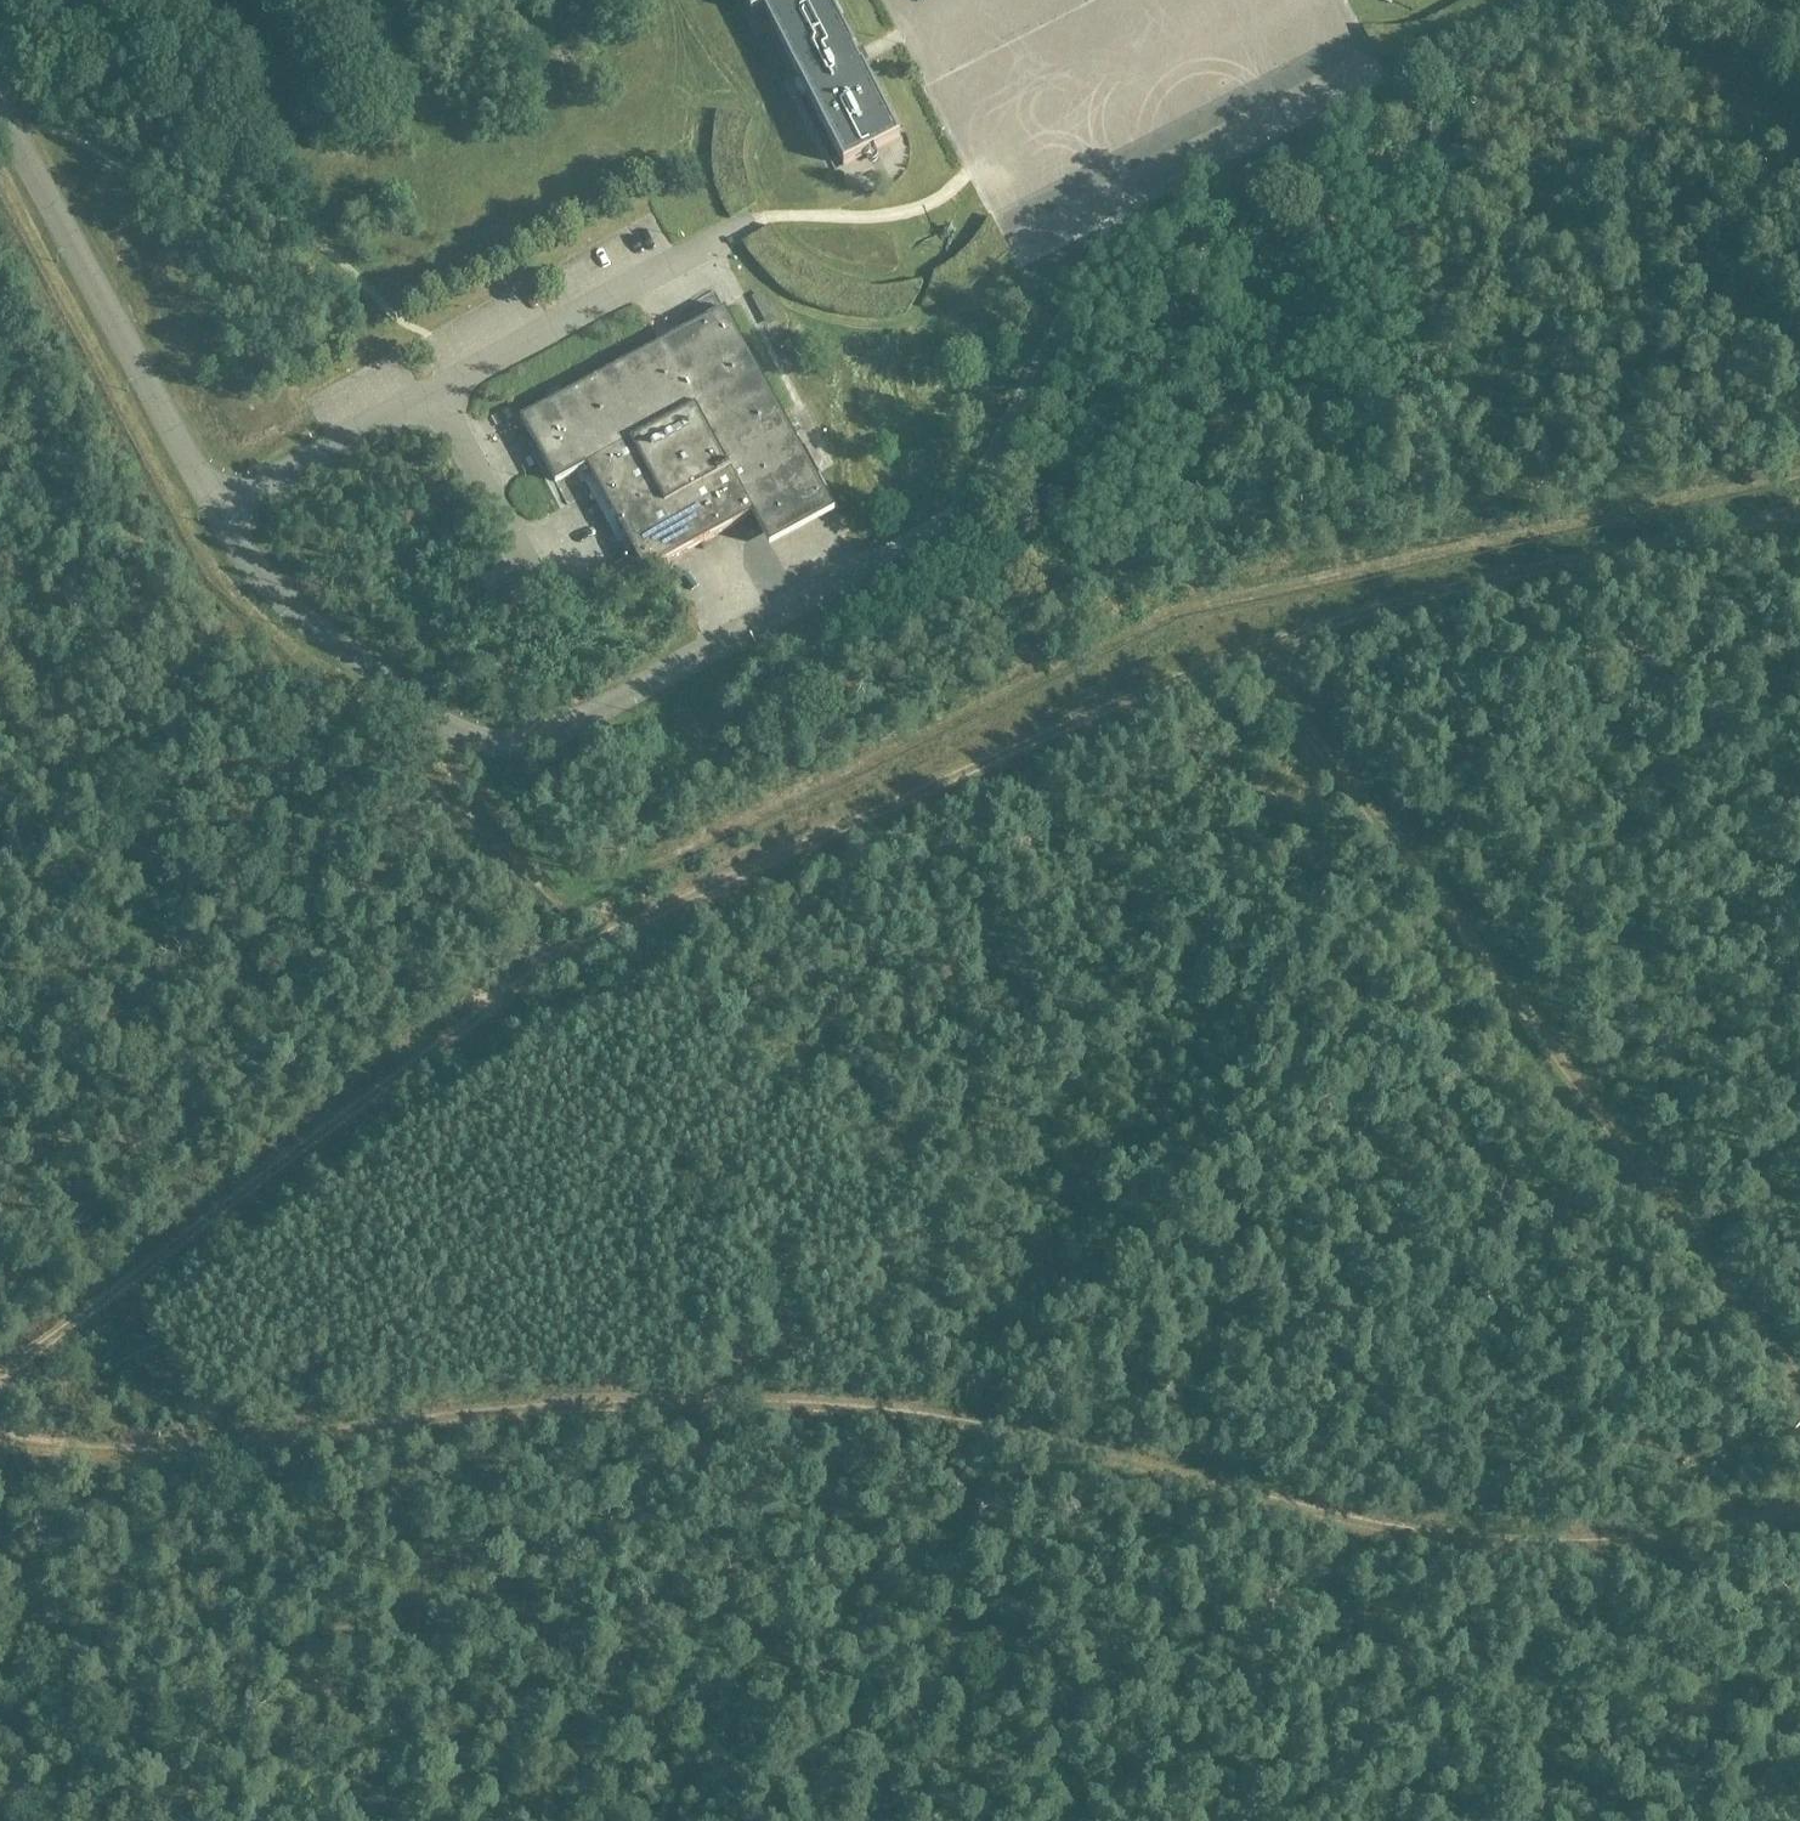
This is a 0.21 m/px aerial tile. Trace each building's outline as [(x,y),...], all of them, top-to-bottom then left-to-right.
[(751,15),(763,9),(844,166),(869,153),(868,151),(873,149),(874,151),(900,138),(862,64),(855,51),(856,51),(829,0),(744,0),(751,15)] [(795,438),(782,413),(725,308),(520,418),(556,483),(587,467),(622,531),(628,528),(639,547),(632,550),(645,574),(755,515),(731,472),(750,462),(755,470),(745,476),(755,471),(772,503),(761,509),(775,534),(829,504),(815,477),(810,470),(807,469),(803,461),(804,457),(794,438),(795,438)] [(631,561),(600,577),(599,578),(608,594),(639,577),(631,561)]
